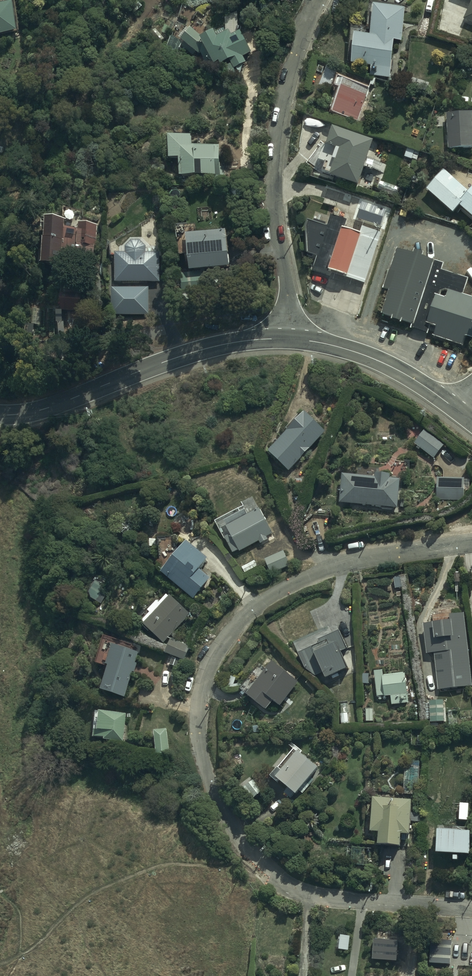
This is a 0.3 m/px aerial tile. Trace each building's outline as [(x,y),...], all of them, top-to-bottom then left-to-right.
[(0,3),(0,32),(17,28),(12,1),(0,3)] [(464,21),(471,25),(471,3),(464,21)] [(402,46),(407,10),(370,5),(367,30),(353,28),(348,65),(373,69),(372,80),(390,83),(395,45),(402,46)] [(207,38),(191,29),(183,44),(199,53),(205,49),(215,66),(220,63),(222,67),(232,62),(234,67),(245,60),(242,55),(250,51),(240,34),(232,38),(229,34),(218,40),(215,33),(207,38)] [(336,70),(327,65),(318,84),(328,88),(336,70)] [(358,122),(371,88),(339,75),(335,86),(341,88),(332,111),(358,122)] [(446,113),(449,149),(471,148),(471,112),(446,113)] [(373,143),(333,130),(326,149),(323,148),(318,164),(325,166),(322,174),(330,176),(329,179),(358,189),(373,143)] [(189,138),(172,138),(172,156),(182,156),(182,175),(195,175),(195,176),(213,176),(213,182),(220,182),(220,147),(189,147),(189,138)] [(443,170),(426,189),(453,213),(460,205),(471,216),(471,176),(450,171),(448,174),(443,170)] [(349,221),(331,215),(328,226),(309,220),(307,226),(308,254),(318,257),(315,267),(329,271),(330,269),(348,275),(347,278),(366,284),(382,233),(363,227),(362,232),(346,227),(349,221)] [(68,223),(49,221),(44,267),(64,269),(68,223)] [(98,227),(80,226),(78,255),(96,256),(98,227)] [(228,235),(188,238),(191,275),(230,272),(228,235)] [(398,241),(373,313),(464,345),(471,321),(471,294),(465,292),(471,276),(444,267),(447,258),(398,241)] [(126,255),(115,255),(115,285),(159,285),(159,255),(147,255),(147,248),(141,243),(132,243),(126,249),(126,255)] [(84,287),(63,286),(61,309),(82,310),(84,287)] [(150,289),(112,289),(113,317),(150,316),(150,289)] [(325,430),(304,411),(267,450),(289,470),(325,430)] [(445,445),(424,429),(414,443),(434,458),(445,445)] [(343,473),(339,501),(398,508),(401,479),(390,477),(390,474),(375,472),(375,477),(343,473)] [(464,477),(437,476),(437,499),(464,500),(464,477)] [(243,506),(216,521),(233,553),(239,549),(240,551),(259,541),(261,544),(268,540),(266,537),(273,534),(259,508),(258,508),(252,498),(242,504),(243,506)] [(209,560),(188,542),(161,572),(195,602),(212,582),(199,571),(209,560)] [(283,552),(265,559),(271,574),(289,567),(283,552)] [(191,613),(170,594),(144,623),(165,642),(191,613)] [(465,615),(451,616),(451,618),(429,620),(430,626),(424,626),(427,657),(435,656),(439,693),(471,689),(471,682),(465,615)] [(348,648),(339,630),(318,639),(320,643),(299,653),(306,669),(316,676),(323,673),(326,679),(349,669),(341,651),(348,648)] [(190,646),(172,638),(166,652),(184,660),(190,646)] [(139,652),(113,644),(107,664),(109,665),(102,689),(125,696),(133,672),(135,673),(138,664),(135,663),(139,652)] [(300,681),(272,660),(246,693),(266,709),(273,700),(281,706),(300,681)] [(384,672),(376,673),(379,697),(386,697),(386,698),(393,697),(394,706),(410,705),(407,675),(385,677),(384,672)] [(444,703),(430,703),(430,724),(444,724),(444,703)] [(353,724),(353,704),(340,704),(341,724),(353,724)] [(127,713),(96,710),(94,736),(104,737),(105,739),(124,741),(127,713)] [(167,728),(154,729),(156,753),(169,752),(167,728)] [(411,749),(407,749),(404,792),(412,793),(412,789),(414,789),(414,782),(420,782),(421,759),(410,758),(411,749)] [(277,780),(296,797),(297,795),(303,800),(310,791),(305,787),(318,772),(298,754),(296,756),(293,753),(270,781),(274,784),(277,780)] [(264,792),(254,781),(242,791),(252,802),(264,792)] [(412,801),(373,798),(370,833),(379,833),(378,845),(400,847),(401,835),(409,836),(412,801)] [(471,832),(438,830),(437,853),(470,855),(471,832)] [(374,846),(349,845),(348,855),(351,855),(351,864),(373,865),(374,846)] [(350,936),(340,935),(339,951),(349,952),(350,936)] [(400,941),(375,939),(373,961),(398,964),(400,941)] [(453,941),(430,940),(429,963),(451,965),(453,941)]
